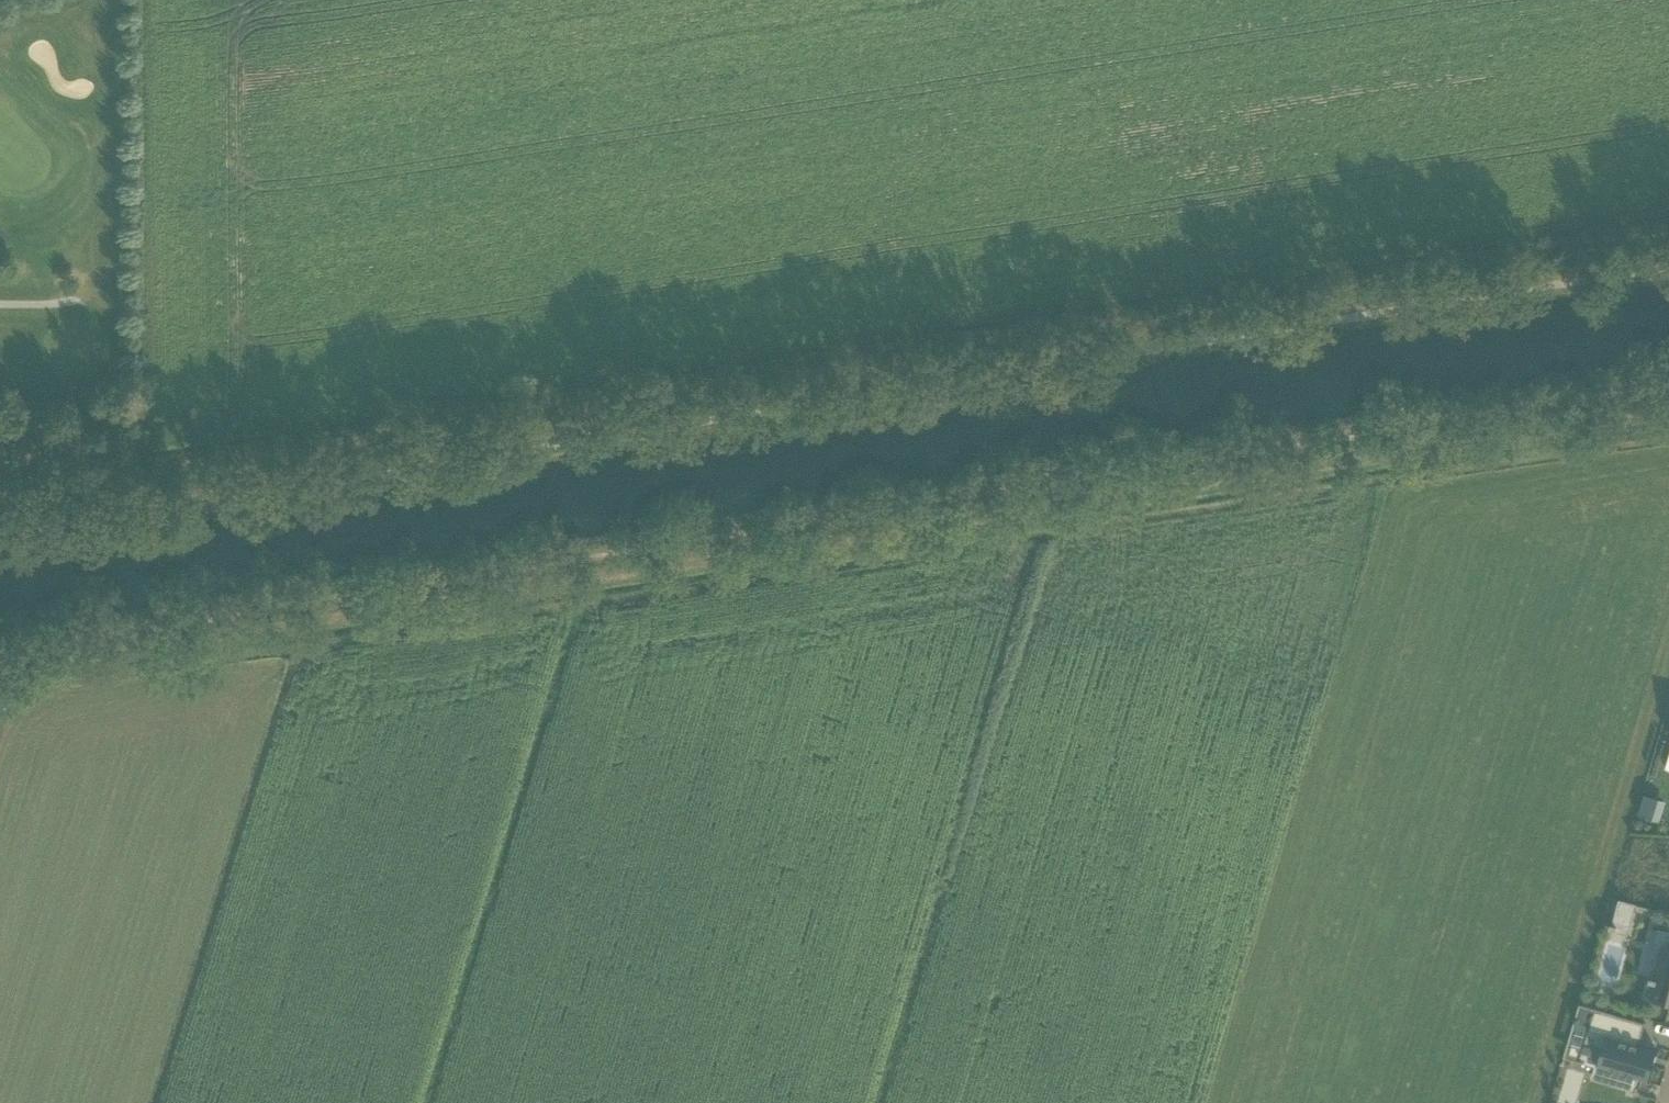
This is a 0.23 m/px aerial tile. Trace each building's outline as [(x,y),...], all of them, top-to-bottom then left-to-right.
[(1620,902),(1617,913),(1630,916),(1633,906),(1620,902)] [(1654,973),(1650,972),(1648,976),(1651,977),(1646,996),(1668,1002),(1668,954),(1668,957),(1659,955),(1654,973)] [(1579,1003),(1578,1005),(1594,1010),(1580,1058),(1599,1063),(1595,1076),(1633,1087),(1631,1092),(1633,1092),(1637,1077),(1648,1080),(1648,1079),(1646,1078),(1654,1052),(1656,1052),(1656,1051),(1638,1045),(1645,1023),(1579,1003)] [(1587,1069),(1561,1060),(1547,1102),(1583,1102),(1586,1095),(1579,1093),(1587,1069)]
